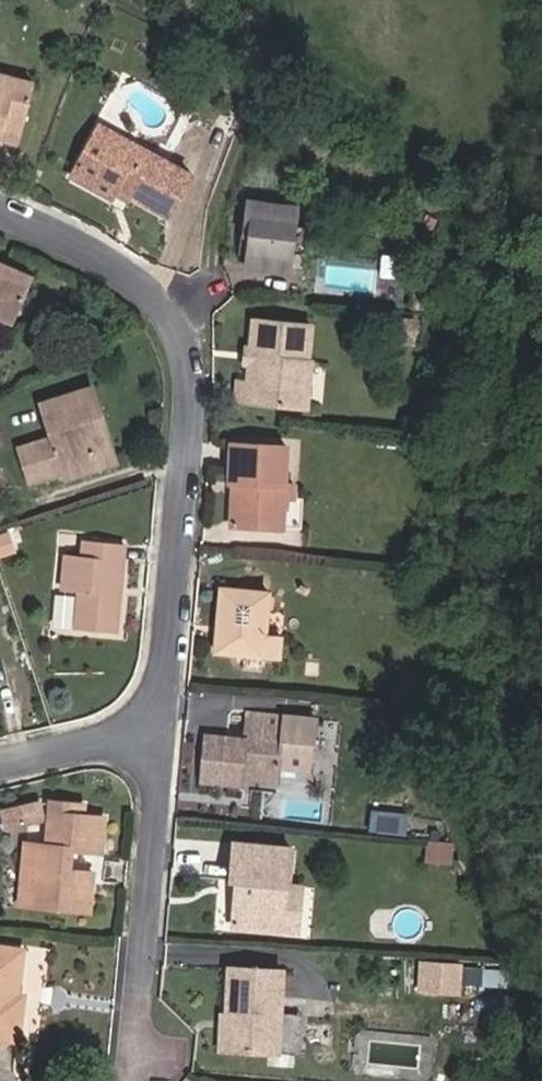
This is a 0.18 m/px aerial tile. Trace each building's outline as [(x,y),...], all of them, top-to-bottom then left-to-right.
[(12,145),(30,90),(0,80),(0,141),(12,145)] [(120,144),(95,132),(92,139),(117,151),(120,144)] [(120,144),(117,151),(92,139),(71,185),(113,205),(115,199),(117,194),(130,200),(169,219),(190,175),(120,144)] [(115,199),(127,205),(130,200),(117,194),(115,199)] [(292,269),(294,254),(297,227),(299,206),(255,201),(249,201),(247,218),(253,218),(255,219),(252,242),(250,242),(248,264),(292,269)] [(306,255),(309,229),(297,227),(294,254),(306,255)] [(0,261),(0,268),(9,272),(12,266),(0,261)] [(34,275),(12,266),(9,272),(0,268),(0,318),(14,324),(34,275)] [(418,319),(402,318),(400,342),(416,343),(418,319)] [(286,322),(256,320),(254,346),(258,349),(257,362),(257,364),(256,367),(252,368),(250,384),(240,383),(238,401),(287,405),(307,407),(310,377),(312,357),(309,357),(312,326),(311,324),(286,322)] [(248,348),(247,365),(252,368),(256,367),(257,364),(257,362),(258,349),(254,346),(248,348)] [(21,449),(31,480),(65,469),(63,465),(105,451),(92,411),(101,408),(94,388),(80,392),(44,404),(55,438),(21,449)] [(68,478),(118,462),(101,408),(92,411),(105,451),(63,465),(65,469),(68,478)] [(235,492),(232,525),(285,529),(288,498),(297,498),(298,484),(289,483),(291,447),(238,443),(234,443),(231,482),(235,483),(243,483),(242,492),(235,492)] [(235,483),(235,492),(242,492),(243,483),(235,483)] [(303,530),(305,499),(297,498),(288,498),(285,529),(303,530)] [(8,534),(0,537),(0,551),(12,547),(8,534)] [(114,598),(115,588),(118,588),(122,546),(84,543),(82,560),(64,558),(61,593),(79,595),(76,631),(114,635),(117,599),(114,598)] [(221,586),(215,650),(262,654),(263,635),(267,591),(221,586)] [(279,656),(281,637),(263,635),(262,654),(279,656)] [(244,782),(245,775),(280,778),(285,719),(250,716),(248,739),(209,736),(205,782),(244,786),(244,782)] [(244,782),(279,784),(280,778),(245,775),(244,782)] [(40,799),(2,809),(6,825),(44,815),(40,799)] [(73,802),(51,800),(47,842),(26,840),(20,903),(88,909),(91,870),(68,868),(70,844),(102,847),(105,815),(81,813),(72,812),(73,802)] [(81,813),(82,802),(73,802),(72,812),(81,813)] [(243,881),(243,889),(239,889),(236,926),(283,930),(287,885),(290,885),(293,849),(239,844),(236,880),(240,880),(243,881)] [(18,945),(0,942),(0,1035),(17,1037),(23,994),(17,993),(11,993),(12,986),(17,987),(22,945),(18,945)] [(436,996),(438,968),(418,966),(415,994),(436,996)] [(454,998),(457,970),(438,968),(436,996),(454,998)] [(283,974),(228,969),(224,1015),(221,1052),(275,1057),(279,1017),(283,974)] [(218,1015),(215,1051),(221,1052),(224,1015),(218,1015)] [(294,1059),(298,1018),(279,1017),(275,1057),(294,1059)]
